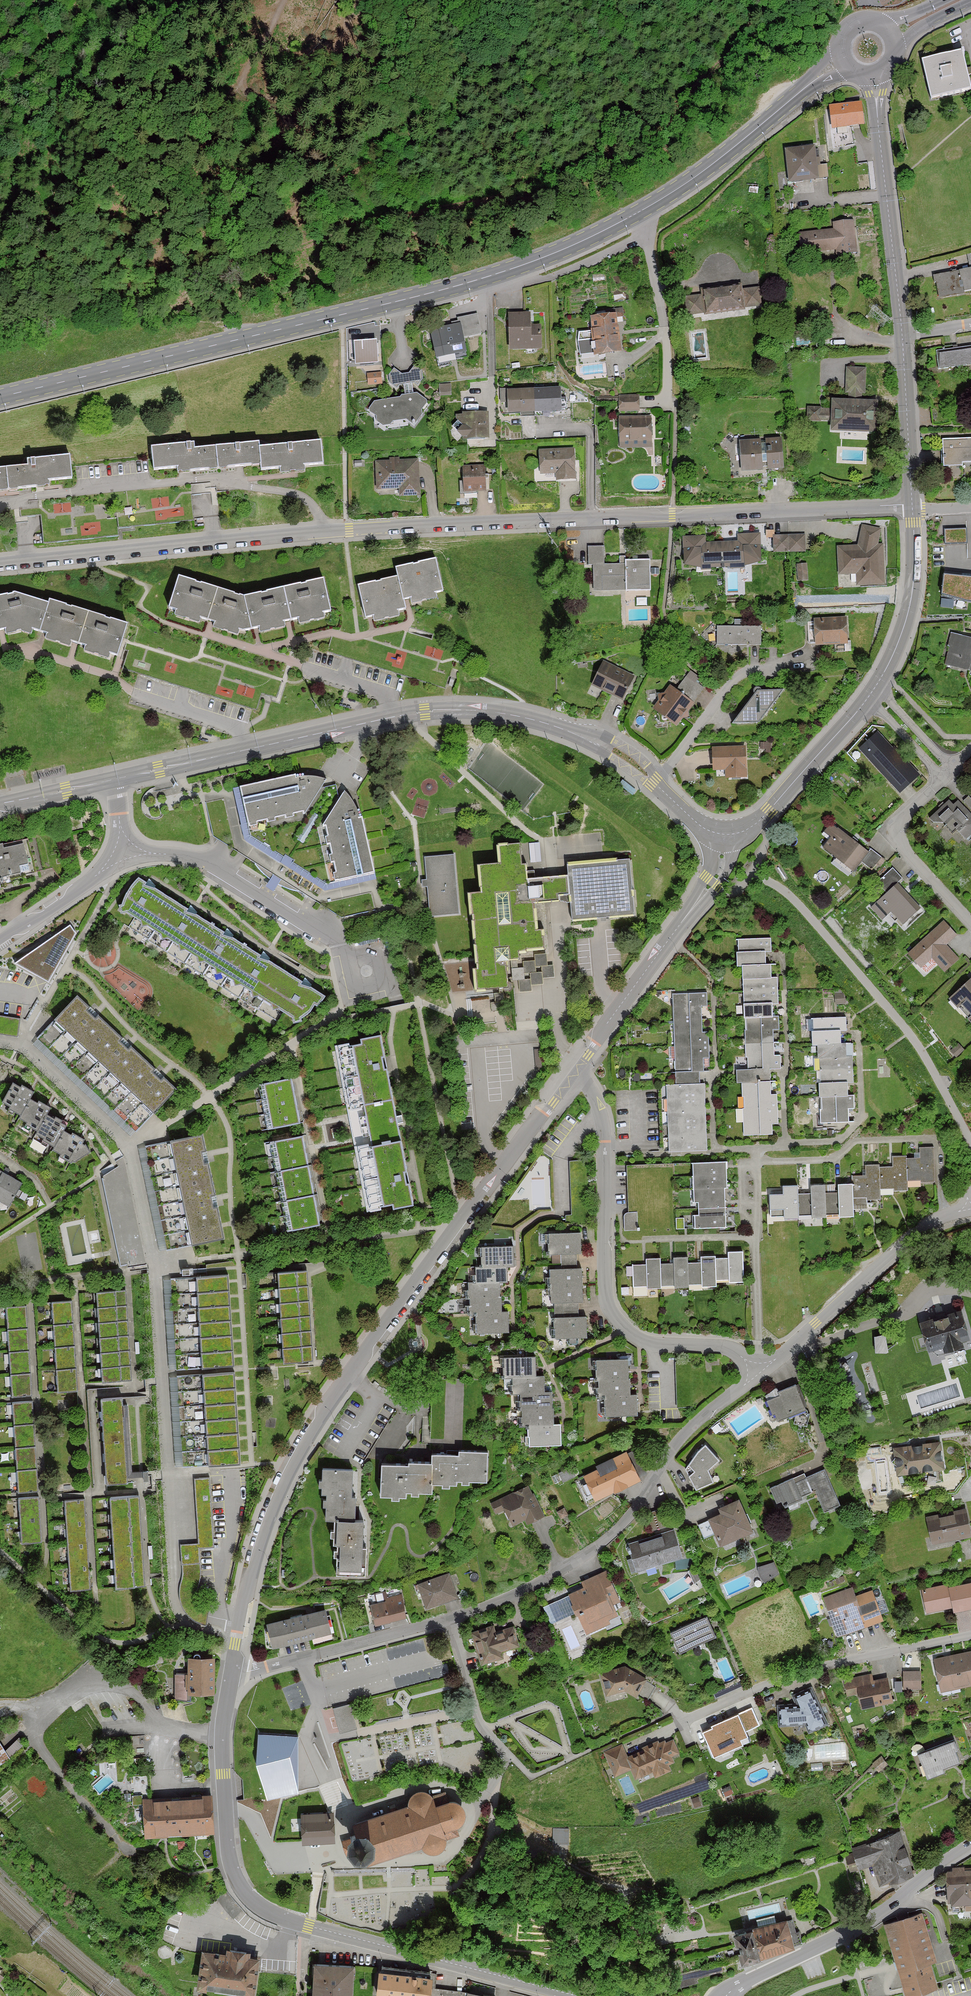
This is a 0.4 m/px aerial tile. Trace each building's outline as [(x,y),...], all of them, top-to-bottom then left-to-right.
[(962,55),(925,64),(934,100),(970,91),(962,55)] [(863,105),(832,107),(833,130),(864,128),(863,105)] [(814,144),(787,146),(791,182),(818,179),(814,144)] [(835,230),(800,231),(800,251),(837,250),(837,256),(856,256),(855,222),(835,222),(835,230)] [(936,276),(939,299),(967,295),(966,291),(970,291),(970,271),(936,276)] [(740,287),(702,291),(703,296),(705,313),(705,317),(742,313),(742,307),(740,291),(740,287)] [(761,289),(740,291),(742,307),(762,306),(761,289)] [(705,313),(703,296),(686,298),(688,315),(705,313)] [(531,312),(510,313),(513,353),(543,351),(540,322),(532,323),(531,312)] [(460,321),(463,339),(482,335),(478,314),(457,318),(458,322),(460,321)] [(617,316),(591,318),(594,356),(621,354),(617,316)] [(452,327),(430,331),(436,362),(466,356),(463,339),(460,321),(458,322),(451,323),(452,327)] [(382,344),(356,346),(358,367),(384,365),(382,344)] [(941,357),(942,373),(970,370),(970,354),(941,357)] [(404,377),(396,371),(392,378),(391,385),(401,391),(407,387),(407,399),(380,403),(371,413),(379,419),(388,430),(397,425),(407,422),(415,428),(430,405),(417,396),(417,387),(425,384),(424,376),(416,370),(411,377),(404,377)] [(848,371),(848,402),(865,403),(865,371),(848,371)] [(383,375),(370,375),(369,386),(383,386),(383,375)] [(532,395),(506,396),(506,421),(532,420),(532,395)] [(558,395),(532,395),(532,420),(559,420),(558,395)] [(639,400),(621,401),(621,414),(640,413),(639,400)] [(848,402),(832,402),(832,411),(832,422),(831,433),(871,434),(872,403),(865,403),(848,402)] [(832,422),(832,411),(809,410),(809,421),(832,422)] [(489,412),(458,413),(459,428),(466,428),(466,438),(489,437),(489,412)] [(652,418),(621,418),(621,445),(634,446),(634,442),(652,443),(652,418)] [(782,437),(741,440),(743,472),(784,470),(782,437)] [(943,441),(944,478),(963,477),(962,464),(970,463),(970,440),(943,441)] [(326,444),(263,449),(264,466),(265,472),(284,470),(284,476),(310,474),(310,468),(327,466),(326,444)] [(263,445),(221,448),(223,469),(264,466),(263,449),(263,445)] [(199,446),(156,449),(158,471),(183,469),(183,475),(223,472),(223,469),(221,448),(199,450),(199,446)] [(575,449),(539,450),(540,474),(556,474),(556,482),(576,481),(575,449)] [(33,469),(13,471),(15,492),(54,489),(53,483),(76,481),(75,459),(32,462),(33,469)] [(421,463),(380,462),(380,491),(404,491),(404,500),(420,500),(421,463)] [(487,465),(465,465),(466,497),(488,496),(487,465)] [(15,492),(13,471),(0,472),(0,494),(15,492)] [(885,546),(878,546),(882,531),(863,526),(859,546),(840,547),(841,587),(885,587),(885,546)] [(966,529),(944,530),(945,545),(967,544),(966,529)] [(739,544),(722,545),(722,569),(760,569),(760,536),(739,536),(739,544)] [(806,536),(775,537),(776,556),(807,554),(806,536)] [(683,569),(700,569),(722,569),(722,545),(704,545),(704,539),(683,539),(683,569)] [(606,548),(588,548),(587,566),(594,566),(593,592),(651,595),(652,568),(647,568),(647,561),(628,560),(627,566),(606,565),(606,548)] [(395,574),(358,583),(367,621),(406,612),(404,601),(442,592),(433,556),(393,565),(395,574)] [(808,566),(796,566),(796,584),(807,584),(808,566)] [(248,600),(184,579),(171,617),(259,643),(248,600)] [(328,580),(248,600),(259,643),(339,623),(328,580)] [(944,580),(942,598),(968,606),(970,606),(970,583),(944,580)] [(0,601),(0,647),(28,640),(41,648),(55,606),(19,597),(0,601)] [(129,630),(55,606),(41,648),(115,672),(129,630)] [(848,615),(816,615),(817,647),(849,646),(848,615)] [(760,628),(717,627),(717,646),(759,646),(760,628)] [(952,634),(944,667),(970,674),(970,639),(952,634)] [(636,679),(605,662),(591,688),(622,704),(636,679)] [(677,691),(671,686),(653,711),(676,728),(694,704),(699,707),(710,693),(688,677),(677,691)] [(782,694),(756,693),(734,723),(758,723),(782,694)] [(878,734),(860,751),(899,792),(917,775),(878,734)] [(745,745),(714,745),(714,777),(745,777),(745,745)] [(304,778),(245,789),(255,831),(322,818),(340,784),(304,778)] [(366,813),(340,784),(322,818),(339,879),(381,874),(366,813)] [(930,817),(940,830),(935,834),(942,843),(946,840),(951,845),(956,841),(960,845),(970,836),(970,815),(960,801),(953,806),(950,801),(930,817)] [(322,818),(255,831),(259,840),(328,883),(339,879),(322,818)] [(867,854),(832,826),(825,835),(830,839),(821,850),(854,876),(862,866),(871,873),(882,859),(871,850),(867,854)] [(458,844),(431,848),(439,909),(466,906),(458,844)] [(32,845),(8,850),(7,846),(0,847),(0,889),(12,887),(10,879),(38,873),(32,845)] [(535,906),(533,881),(527,881),(526,867),(521,867),(520,846),(498,847),(499,867),(477,868),(478,894),(467,894),(468,918),(473,918),(475,970),(471,971),(472,993),(509,991),(508,974),(514,974),(514,983),(520,983),(521,994),(533,993),(533,985),(543,984),(543,978),(554,977),(553,967),(546,967),(544,930),(536,931),(535,906)] [(635,920),(632,862),(568,865),(569,879),(551,880),(533,881),(535,906),(553,905),(558,904),(558,895),(568,895),(570,923),(635,920)] [(178,903),(142,880),(122,910),(159,934),(178,903)] [(918,907),(896,886),(875,908),(887,920),(895,912),(905,921),(918,907)] [(215,927),(178,903),(159,934),(195,957),(215,927)] [(73,916),(22,956),(51,970),(79,921),(73,916)] [(958,935),(946,921),(907,955),(921,971),(934,960),(946,974),(960,961),(947,945),(958,935)] [(251,950),(215,927),(195,957),(231,981),(251,950)] [(771,939),(739,940),(739,953),(736,953),(737,968),(743,968),(743,981),(773,980),(773,967),(765,967),(765,953),(772,953),(771,939)] [(287,974),(251,950),(231,981),(267,1004),(287,974)] [(323,997),(287,974),(267,1004),(303,1027),(323,997)] [(778,980),(773,980),(743,981),(744,1006),(774,1005),(779,1005),(778,980)] [(950,1000),(959,1010),(963,1006),(970,1015),(970,981),(950,1000)] [(850,994),(839,994),(839,1002),(850,1002),(850,994)] [(676,1019),(702,1018),(702,1005),(708,1005),(708,995),(675,996),(676,1019)] [(79,998),(56,1022),(67,1032),(78,1043),(89,1053),(111,1029),(99,1018),(96,1021),(87,1012),(90,1009),(79,998)] [(774,1005),(744,1006),(744,1020),(746,1020),(774,1019),(774,1005)] [(676,1048),(710,1047),(710,1034),(703,1034),(702,1018),(676,1019),(676,1048)] [(781,1033),(781,1019),(774,1019),(746,1020),(747,1046),(774,1045),(774,1033),(781,1033)] [(819,1048),(842,1048),(842,1031),(847,1030),(846,1019),(808,1019),(808,1034),(815,1034),(815,1048),(819,1048)] [(67,1032),(56,1022),(42,1037),(53,1047),(67,1032)] [(123,1040),(111,1029),(89,1053),(100,1064),(111,1074),(122,1085),(146,1060),(133,1048),(130,1052),(120,1043),(123,1040)] [(67,1032),(53,1047),(64,1058),(78,1043),(67,1032)] [(342,1050),(353,1108),(397,1100),(385,1038),(364,1042),(365,1046),(342,1050)] [(89,1053),(78,1043),(64,1058),(75,1068),(89,1053)] [(774,1045),(747,1046),(747,1071),(763,1071),(782,1071),(781,1057),(775,1057),(774,1045)] [(676,1048),(677,1074),(703,1073),(702,1059),(710,1059),(710,1047),(676,1048)] [(820,1072),(855,1071),(854,1057),(846,1058),(846,1048),(842,1048),(819,1048),(820,1072)] [(100,1064),(89,1053),(75,1068),(86,1078),(100,1064)] [(157,1070),(146,1060),(122,1085),(133,1095),(144,1105),(154,1116),(178,1091),(165,1079),(162,1082),(153,1074),(157,1070)] [(111,1074),(100,1064),(86,1078),(97,1089),(111,1074)] [(747,1071),(738,1072),(739,1087),(744,1087),(759,1086),(759,1083),(763,1083),(763,1071),(747,1071)] [(820,1097),(848,1096),(848,1082),(855,1082),(855,1071),(820,1072),(820,1097)] [(703,1073),(677,1074),(677,1088),(703,1086),(703,1073)] [(122,1085),(111,1074),(97,1089),(108,1100),(122,1085)] [(260,1087),(263,1102),(299,1095),(296,1080),(260,1087)] [(778,1110),(778,1096),(772,1096),(772,1083),(763,1083),(759,1083),(759,1086),(744,1087),(744,1110),(778,1110)] [(36,1096),(18,1085),(5,1106),(22,1117),(34,1099),(36,1096)] [(133,1095),(122,1085),(108,1100),(119,1110),(133,1095)] [(677,1088),(666,1088),(668,1121),(705,1119),(703,1086),(677,1088)] [(144,1105),(133,1095),(119,1110),(130,1120),(134,1116),(144,1105)] [(266,1116),(301,1110),(299,1095),(263,1102),(266,1116)] [(820,1097),(821,1124),(849,1123),(848,1109),(856,1108),(856,1096),(848,1096),(820,1097)] [(53,1111),(34,1099),(22,1117),(20,1120),(39,1132),(49,1116),(53,1111)] [(353,1108),(361,1149),(405,1141),(397,1100),(353,1108)] [(141,1130),(154,1116),(144,1105),(134,1116),(130,1120),(136,1126),(141,1130)] [(269,1131),(304,1124),(301,1110),(266,1116),(269,1131)] [(778,1125),(778,1110),(744,1110),(744,1131),(761,1131),(761,1136),(771,1136),(771,1125),(778,1125)] [(67,1128),(49,1116),(39,1132),(36,1136),(55,1148),(65,1132),(67,1128)] [(705,1119),(668,1121),(670,1154),(707,1152),(705,1119)] [(90,1148),(65,1132),(55,1148),(80,1164),(90,1148)] [(272,1145),(275,1159),(310,1152),(308,1138),(272,1145)] [(183,1188),(213,1182),(205,1139),(174,1145),(177,1159),(180,1174),(183,1188)] [(417,1204),(405,1141),(361,1149),(373,1212),(417,1204)] [(154,1149),(157,1164),(177,1159),(174,1145),(154,1149)] [(920,1162),(908,1162),(908,1181),(922,1181),(922,1186),(935,1185),(935,1150),(920,1150),(920,1162)] [(278,1174),(313,1167),(310,1152),(275,1159),(278,1174)] [(157,1164),(159,1178),(180,1174),(177,1159),(157,1164)] [(893,1168),(879,1168),(880,1188),(893,1188),(893,1192),(909,1192),(908,1181),(908,1162),(908,1159),(893,1159),(893,1168)] [(727,1165),(693,1165),(694,1179),(727,1178),(727,1165)] [(280,1188),(316,1182),(313,1167),(278,1174),(280,1188)] [(865,1178),(853,1178),(853,1186),(853,1197),(866,1197),(866,1203),(880,1203),(880,1188),(879,1168),(864,1168),(865,1178)] [(159,1178),(162,1192),(183,1188),(180,1174),(159,1178)] [(4,1175),(0,1182),(0,1201),(10,1207),(22,1185),(4,1175)] [(727,1178),(694,1179),(694,1193),(725,1192),(727,1192),(727,1178)] [(191,1230),(222,1224),(213,1182),(183,1188),(186,1202),(188,1216),(191,1230)] [(280,1188),(283,1203),(319,1196),(316,1182),(280,1188)] [(838,1195),(825,1195),(826,1214),(840,1214),(840,1219),(853,1219),(853,1197),(853,1186),(838,1186),(838,1195)] [(162,1192),(165,1206),(186,1202),(183,1188),(162,1192)] [(812,1197),(800,1197),(800,1214),(811,1214),(811,1220),(826,1220),(826,1214),(825,1195),(825,1188),(812,1188),(812,1197)] [(785,1198),(771,1198),(771,1213),(786,1212),(787,1221),(800,1221),(800,1214),(800,1197),(800,1189),(785,1189),(785,1198)] [(725,1192),(694,1193),(694,1204),(700,1204),(700,1211),(725,1210),(725,1192)] [(286,1218),(321,1211),(319,1196),(283,1203),(286,1218)] [(165,1206),(168,1220),(188,1216),(186,1202),(165,1206)] [(725,1210),(700,1211),(700,1218),(695,1218),(695,1229),(726,1229),(725,1210)] [(289,1232),(324,1226),(321,1211),(286,1218),(289,1232)] [(168,1220),(171,1234),(191,1230),(188,1216),(168,1220)] [(222,1224),(191,1230),(194,1244),(225,1238),(222,1224)] [(173,1248),(194,1244),(191,1230),(171,1234),(173,1248)] [(582,1235),(549,1236),(550,1255),(562,1255),(577,1254),(582,1254),(582,1235)] [(482,1249),(483,1268),(507,1268),(515,1268),(514,1248),(482,1249)] [(728,1259),(715,1260),(716,1281),(729,1280),(729,1286),(744,1285),(743,1253),(728,1253),(728,1259)] [(577,1254),(562,1255),(562,1271),(577,1271),(577,1254)] [(700,1265),(688,1265),(688,1286),(703,1285),(703,1290),(716,1290),(716,1281),(715,1260),(715,1258),(700,1258),(700,1265)] [(674,1265),(662,1266),(662,1287),(675,1287),(675,1292),(689,1291),(688,1286),(688,1265),(688,1259),(674,1259),(674,1265)] [(647,1267),(634,1267),(635,1288),(649,1287),(649,1294),(662,1294),(662,1287),(662,1266),(661,1261),(647,1261),(647,1267)] [(478,1268),(479,1287),(502,1287),(508,1287),(507,1268),(483,1268),(478,1268)] [(577,1271),(562,1271),(550,1272),(551,1289),(582,1288),(582,1271),(577,1271)] [(312,1275),(281,1277),(282,1291),(313,1289),(312,1275)] [(231,1279),(202,1280),(202,1295),(232,1293),(231,1279)] [(202,1280),(180,1281),(180,1295),(202,1295),(202,1280)] [(471,1302),(503,1301),(502,1287),(479,1287),(471,1287),(471,1302)] [(582,1288),(551,1289),(551,1306),(557,1306),(579,1305),(582,1305),(582,1288)] [(313,1289),(282,1291),(282,1305),(314,1303),(313,1289)] [(232,1293),(202,1295),(203,1309),(232,1308),(232,1293)] [(127,1294),(96,1296),(97,1310),(128,1308),(127,1294)] [(203,1309),(202,1295),(180,1295),(181,1310),(203,1309)] [(476,1316),(503,1316),(503,1301),(471,1302),(471,1316),(476,1316)] [(314,1303),(282,1305),(283,1319),(315,1318),(314,1303)] [(71,1304),(54,1305),(55,1326),(72,1325),(71,1304)] [(579,1305),(557,1306),(558,1319),(580,1319),(579,1305)] [(128,1308),(97,1310),(97,1324),(129,1323),(128,1308)] [(233,1323),(232,1308),(203,1309),(203,1324),(233,1323)] [(28,1309),(10,1310),(11,1331),(29,1330),(28,1309)] [(203,1309),(181,1310),(181,1325),(203,1324),(203,1309)] [(959,1311),(923,1324),(919,1326),(929,1352),(933,1351),(935,1355),(944,1352),(945,1355),(964,1349),(962,1344),(968,1342),(964,1332),(967,1331),(959,1311)] [(477,1335),(509,1334),(509,1315),(503,1316),(476,1316),(477,1335)] [(315,1318),(283,1319),(284,1334),(315,1332),(315,1318)] [(580,1319),(558,1319),(553,1320),(553,1340),(569,1339),(587,1339),(587,1319),(580,1319)] [(129,1323),(97,1324),(98,1339),(130,1337),(129,1323)] [(233,1338),(233,1323),(203,1324),(204,1339),(233,1338)] [(204,1339),(203,1324),(181,1325),(182,1340),(204,1339)] [(72,1325),(55,1326),(56,1348),(73,1347),(72,1325)] [(29,1330),(11,1331),(12,1353),(30,1352),(29,1330)] [(876,1348),(888,1348),(887,1330),(876,1330),(876,1348)] [(315,1332),(284,1334),(285,1348),(316,1346),(315,1332)] [(130,1337),(98,1339),(99,1353),(131,1351),(130,1337)] [(233,1338),(204,1339),(204,1354),(234,1353),(233,1338)] [(204,1339),(182,1340),(183,1355),(204,1354),(204,1339)] [(316,1346),(285,1348),(286,1362),(317,1360),(316,1346)] [(73,1347),(56,1348),(57,1370),(74,1369),(73,1347)] [(131,1351),(99,1353),(100,1367),(131,1365),(131,1351)] [(30,1352),(12,1353),(13,1375),(31,1374),(30,1352)] [(234,1353),(204,1354),(205,1369),(235,1368),(234,1353)] [(204,1354),(183,1355),(183,1370),(205,1369),(204,1354)] [(505,1379),(513,1378),(536,1378),(535,1360),(505,1360),(505,1379)] [(599,1383),(629,1382),(628,1362),(595,1363),(596,1383),(599,1383)] [(131,1365),(100,1367),(101,1382),(132,1380),(131,1365)] [(74,1369),(57,1370),(58,1393),(76,1392),(74,1369)] [(31,1374),(13,1375),(14,1399),(32,1398),(31,1374)] [(235,1374),(205,1375),(206,1390),(235,1388),(235,1374)] [(205,1375),(183,1376),(184,1390),(206,1390),(205,1375)] [(522,1395),(546,1394),(545,1378),(536,1378),(513,1378),(513,1395),(522,1395)] [(607,1398),(631,1397),(631,1382),(629,1382),(599,1383),(600,1398),(607,1398)] [(781,1398),(768,1402),(776,1425),(807,1413),(797,1387),(779,1394),(781,1398)] [(235,1388),(206,1390),(207,1404),(236,1403),(235,1388)] [(207,1404),(206,1390),(184,1390),(185,1405),(207,1404)] [(127,1402),(144,1403),(144,1394),(128,1393),(127,1402)] [(522,1411),(551,1410),(551,1394),(546,1394),(522,1395),(522,1411)] [(607,1418),(638,1417),(638,1397),(631,1397),(607,1398),(607,1418)] [(124,1399),(101,1401),(103,1422),(126,1420),(124,1399)] [(237,1418),(236,1403),(207,1404),(207,1419),(237,1418)] [(207,1404),(185,1405),(185,1420),(207,1419),(207,1404)] [(33,1405),(16,1406),(17,1427),(34,1426),(33,1405)] [(528,1428),(555,1428),(554,1410),(551,1410),(522,1411),(522,1428),(528,1428)] [(237,1433),(237,1418),(207,1419),(208,1434),(237,1433)] [(208,1434),(207,1419),(185,1420),(186,1435),(208,1434)] [(126,1420),(103,1422),(105,1443),(127,1442),(126,1420)] [(34,1426),(17,1427),(18,1449),(35,1448),(34,1426)] [(555,1428),(528,1428),(529,1446),(560,1446),(560,1427),(555,1428)] [(237,1433),(208,1434),(208,1449),(238,1448),(237,1433)] [(208,1434),(186,1435),(186,1450),(208,1449),(208,1434)] [(127,1442),(105,1443),(106,1465),(129,1463),(127,1442)] [(943,1443),(894,1446),(896,1475),(945,1472),(943,1443)] [(719,1460),(705,1445),(698,1451),(686,1469),(696,1491),(713,1483),(708,1471),(719,1460)] [(35,1448),(18,1449),(19,1471),(36,1470),(35,1448)] [(238,1448),(208,1449),(209,1464),(238,1463),(238,1448)] [(208,1449),(186,1450),(187,1465),(209,1464),(208,1449)] [(433,1456),(432,1463),(432,1487),(462,1488),(462,1480),(489,1481),(490,1452),(460,1451),(460,1457),(433,1456)] [(626,1455),(583,1478),(597,1505),(640,1482),(626,1455)] [(129,1463),(106,1465),(108,1486),(131,1484),(129,1463)] [(408,1470),(381,1469),(380,1497),(416,1498),(417,1490),(432,1491),(432,1487),(432,1463),(408,1463),(408,1470)] [(36,1470),(19,1471),(20,1494),(38,1493),(36,1470)] [(331,1521),(356,1522),(357,1500),(351,1499),(352,1473),(322,1472),(321,1498),(327,1498),(326,1521),(331,1521)] [(806,1476),(775,1489),(783,1509),(816,1495),(823,1512),(840,1505),(826,1472),(808,1480),(806,1476)] [(529,1486),(493,1504),(499,1515),(506,1512),(514,1529),(543,1515),(529,1486)] [(140,1497),(112,1499),(113,1515),(141,1513),(140,1497)] [(40,1500),(23,1500),(23,1521),(40,1521),(40,1500)] [(740,1501),(720,1509),(723,1514),(710,1520),(722,1547),(754,1533),(740,1501)] [(88,1503),(71,1503),(71,1523),(88,1523),(88,1503)] [(927,1515),(933,1545),(970,1538),(970,1529),(967,1507),(927,1515)] [(141,1513),(113,1515),(114,1531),(142,1528),(141,1513)] [(365,1523),(360,1522),(356,1522),(331,1521),(329,1545),(336,1546),(334,1577),(367,1578),(369,1550),(364,1549),(365,1523)] [(142,1528),(114,1531),(115,1546),(143,1544),(142,1528)] [(676,1533),(631,1547),(638,1572),(684,1559),(676,1533)] [(143,1544),(115,1546),(116,1562),(144,1560),(143,1544)] [(759,1563),(765,1577),(780,1571),(774,1556),(759,1563)] [(450,1574),(421,1584),(431,1611),(460,1600),(450,1574)] [(602,1577),(583,1584),(585,1590),(569,1596),(583,1634),(620,1621),(616,1609),(622,1606),(614,1583),(606,1586),(602,1577)] [(851,1588),(823,1599),(838,1640),(883,1622),(871,1592),(855,1598),(851,1588)] [(923,1593),(929,1618),(955,1612),(956,1617),(970,1614),(970,1588),(947,1594),(946,1588),(923,1593)] [(404,1596),(373,1603),(379,1628),(410,1622),(404,1596)] [(267,1619),(268,1623),(275,1651),(335,1636),(327,1603),(267,1619)] [(709,1619),(673,1635),(681,1652),(717,1637),(709,1619)] [(490,1624),(472,1629),(483,1666),(504,1660),(502,1654),(520,1649),(515,1629),(493,1635),(490,1624)] [(372,1660),(372,1654),(353,1653),(352,1665),(365,1665),(366,1660),(372,1660)] [(956,1657),(963,1688),(970,1686),(970,1653),(956,1657)] [(215,1658),(187,1657),(186,1673),(175,1673),(174,1700),(186,1700),(186,1694),(214,1695),(215,1658)] [(956,1657),(936,1661),(943,1692),(963,1688),(956,1657)] [(627,1665),(603,1672),(610,1695),(629,1690),(639,1695),(648,1678),(627,1665)] [(923,1671),(903,1672),(904,1692),(923,1692),(923,1671)] [(872,1677),(845,1682),(848,1698),(857,1697),(860,1710),(891,1705),(887,1682),(874,1684),(872,1677)] [(794,1697),(800,1706),(779,1707),(780,1728),(811,1726),(815,1733),(831,1724),(810,1688),(794,1697)] [(350,1704),(335,1708),(341,1731),(356,1727),(350,1704)] [(328,1717),(336,1715),(334,1707),(326,1709),(328,1717)] [(755,1708),(740,1715),(747,1729),(762,1723),(755,1708)] [(740,1715),(707,1730),(718,1753),(751,1738),(747,1729),(740,1715)] [(299,1735),(259,1732),(257,1763),(268,1798),(299,1791),(299,1735)] [(8,1745),(14,1751),(24,1741),(19,1735),(8,1745)] [(366,1739),(346,1739),(347,1770),(367,1770),(366,1739)] [(0,1740),(0,1762),(10,1756),(0,1740)] [(656,1743),(628,1756),(634,1770),(640,1783),(669,1770),(665,1761),(674,1757),(668,1742),(657,1747),(656,1743)] [(955,1745),(917,1757),(926,1782),(963,1769),(955,1745)] [(624,1748),(605,1756),(615,1778),(634,1770),(628,1756),(624,1748)] [(376,1771),(351,1780),(358,1801),(384,1793),(376,1771)] [(411,1805),(356,1824),(359,1834),(351,1837),(351,1838),(345,1840),(349,1853),(356,1851),(356,1853),(364,1850),(368,1860),(424,1842),(424,1844),(425,1846),(427,1847),(428,1848),(430,1849),(432,1849),(433,1850),(435,1849),(437,1849),(439,1848),(441,1847),(442,1846),(443,1844),(444,1843),(444,1841),(445,1840),(445,1837),(458,1833),(455,1824),(457,1823),(460,1821),(462,1819),(463,1815),(464,1812),(463,1809),(462,1807),(460,1804),(456,1802),(453,1801),(450,1801),(448,1802),(445,1793),(431,1797),(430,1796),(429,1794),(427,1793),(426,1792),(424,1792),(422,1792),(420,1792),(418,1792),(417,1793),(415,1794),(414,1795),(413,1797),(412,1798),(411,1800),(411,1802),(411,1804),(411,1805)] [(215,1798),(145,1803),(148,1840),(217,1835),(215,1798)] [(333,1813),(303,1814),(304,1840),(334,1839),(333,1813)] [(569,1828),(553,1828),(553,1842),(569,1842),(569,1828)] [(902,1836),(873,1844),(884,1883),(885,1886),(913,1877),(902,1836)] [(884,1883),(873,1844),(851,1850),(862,1889),(884,1883)] [(946,1874),(947,1908),(970,1908),(970,1874),(946,1874)] [(923,1915),(887,1926),(908,1994),(936,1986),(929,1962),(936,1960),(923,1915)] [(754,1927),(749,1929),(756,1953),(756,1955),(795,1944),(787,1918),(754,1927)] [(644,1919),(633,1922),(636,1933),(647,1931),(644,1919)] [(742,1958),(756,1953),(749,1929),(754,1927),(753,1925),(734,1932),(742,1958)] [(230,1955),(206,1952),(202,1983),(251,1990),(254,1972),(255,1972),(256,1971),(256,1970),(256,1969),(257,1968),(257,1966),(256,1965),(256,1964),(255,1963),(256,1959),(246,1958),(247,1952),(231,1950),(230,1955)] [(721,1963),(671,1977),(674,1988),(698,1983),(697,1978),(724,1971),(721,1963)] [(313,1966),(312,1995),(352,1995),(353,1967),(313,1966)] [(382,1968),(379,1995),(430,1995),(432,1973),(382,1968)] [(433,1988),(432,1995),(468,1995),(468,1992),(433,1988)]
